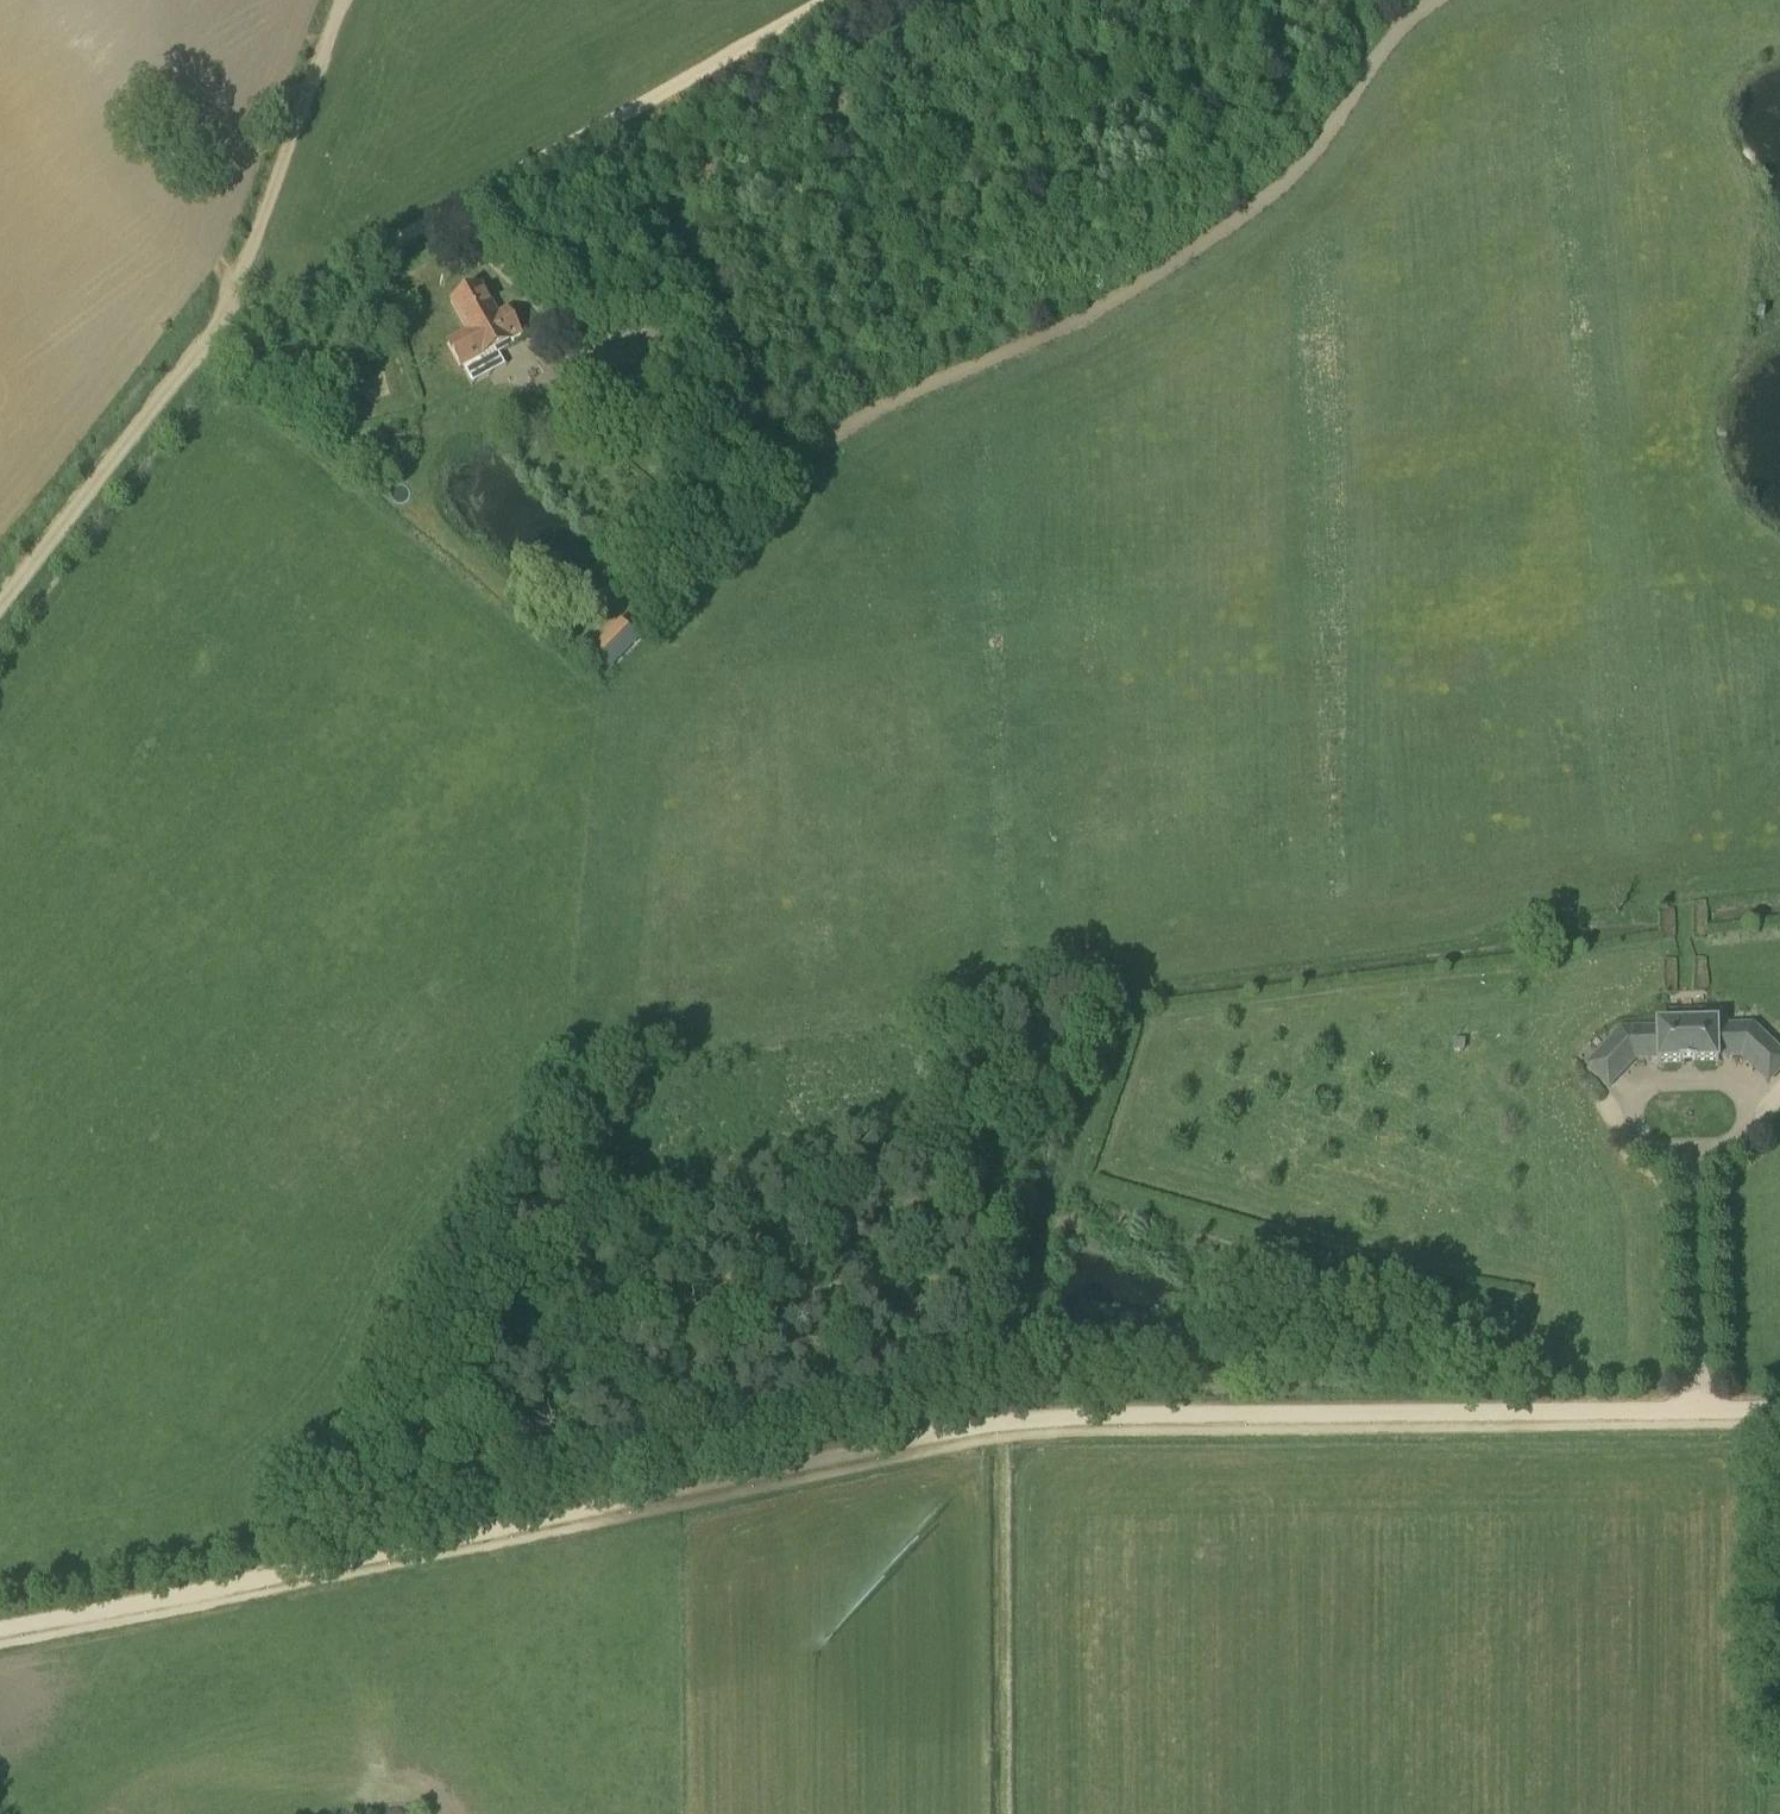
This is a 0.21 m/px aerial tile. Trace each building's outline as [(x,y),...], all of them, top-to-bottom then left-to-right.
[(453,300),(469,331),(451,341),(464,366),(522,335),(511,315),(501,320),(482,285),(453,300)] [(599,644),(617,663),(641,639),(622,620),(599,644)] [(1706,1024),(1706,1014),(1669,1014),(1669,1025),(1658,1025),(1658,1029),(1620,1030),(1600,1051),(1625,1073),(1636,1061),(1658,1060),(1659,1064),(1718,1062),(1717,1059),(1740,1058),(1752,1070),(1775,1045),(1755,1026),(1717,1027),(1717,1023),(1706,1024)]
